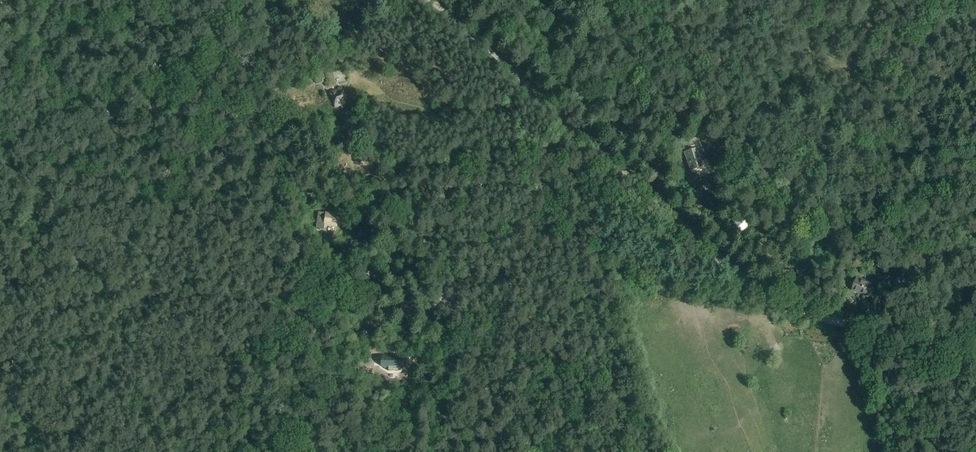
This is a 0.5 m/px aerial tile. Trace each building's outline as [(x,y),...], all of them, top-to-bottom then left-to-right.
[(322,82),(321,79),(323,78),(320,67),(311,70),(316,84),(322,82)] [(336,90),(330,93),(336,108),(346,104),(345,100),(346,99),(343,92),(338,94),(336,90)] [(682,144),(692,173),(709,167),(706,160),(702,162),(697,149),(702,147),(698,138),(682,144)] [(716,188),(721,186),(717,176),(712,177),(716,188)] [(339,215),(319,212),(317,227),(324,229),(325,223),(337,225),(339,215)] [(742,217),(735,224),(742,231),(749,224),(742,217)] [(898,276),(893,288),(906,293),(911,281),(898,276)] [(852,289),(871,296),(875,285),(857,278),(852,289)] [(401,345),(390,342),(383,344),(381,353),(386,358),(386,359),(396,362),(397,361),(404,359),(406,350),(401,345)] [(362,361),(368,363),(371,356),(366,353),(364,348),(358,351),(362,358),(364,358),(362,361)]
